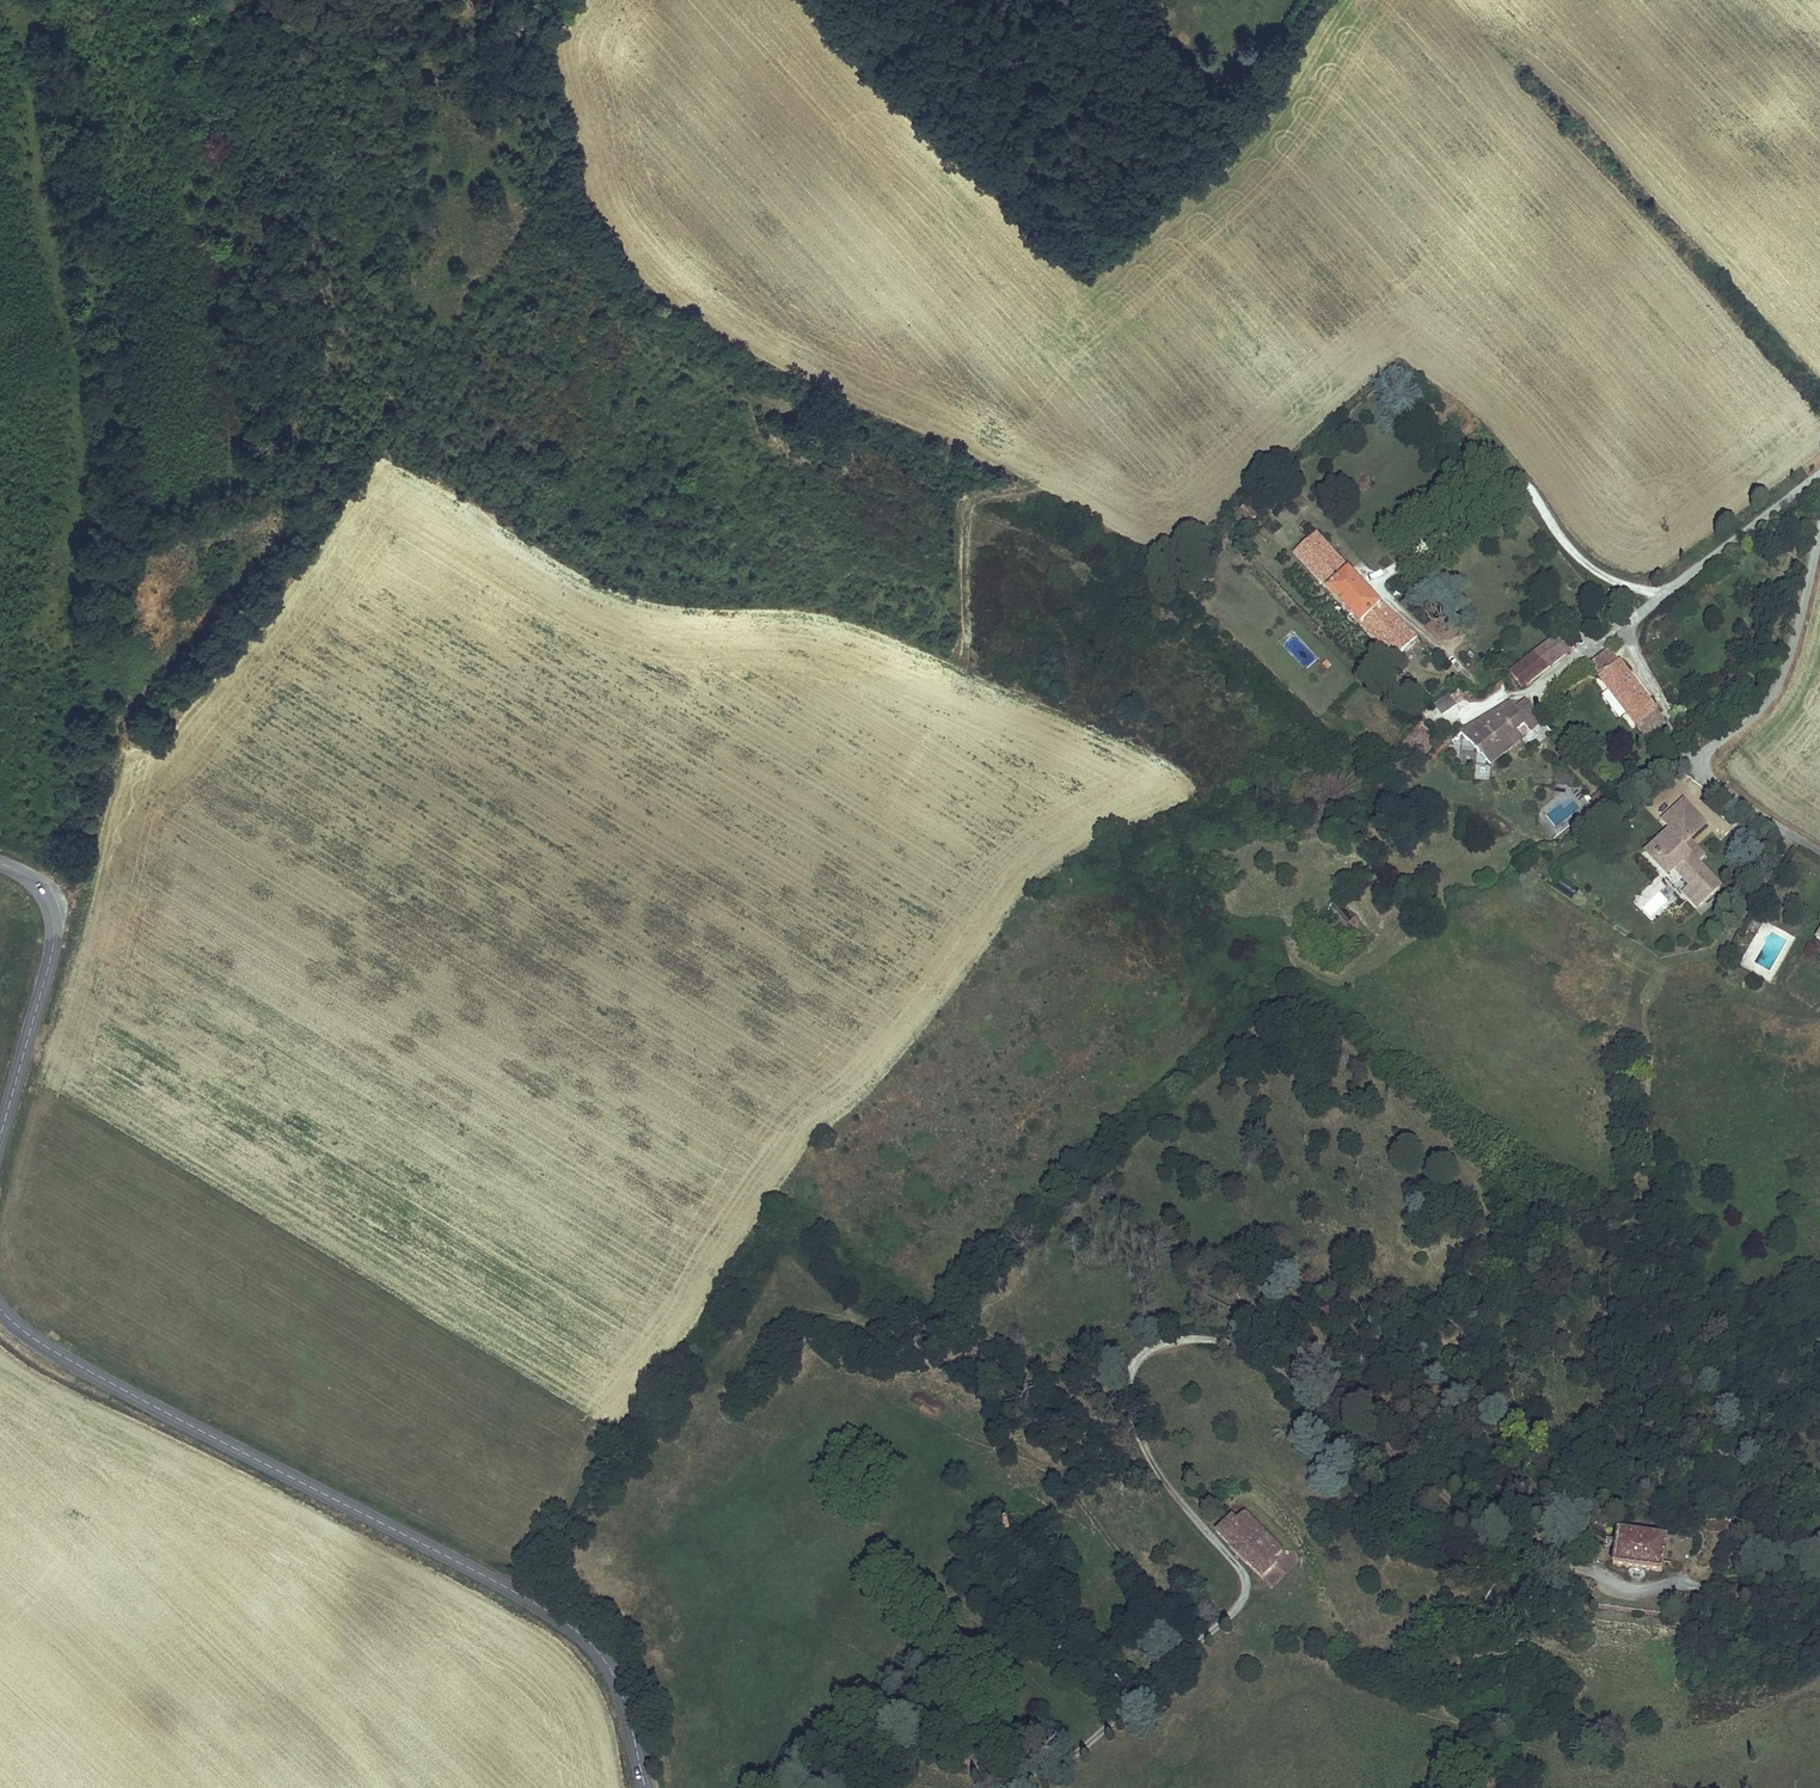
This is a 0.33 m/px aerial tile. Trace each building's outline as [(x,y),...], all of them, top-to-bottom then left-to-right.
[(1247,505),(1239,513),(1250,524),(1258,517),(1247,505)] [(1315,535),(1294,554),(1391,661),(1416,637),(1382,605),(1315,535)] [(1558,639),(1511,675),(1521,688),(1570,652),(1558,639)] [(1411,671),(1421,656),(1410,649),(1400,664),(1411,671)] [(1610,652),(1590,667),(1600,680),(1620,665),(1610,652)] [(1620,665),(1600,680),(1637,725),(1657,710),(1620,665)] [(1444,717),(1465,701),(1454,688),(1434,704),(1444,717)] [(1528,704),(1517,714),(1526,724),(1519,731),(1524,739),(1544,721),(1528,704)] [(1511,707),(1462,734),(1493,767),(1524,739),(1519,731),(1526,724),(1517,714),(1511,707)] [(1657,710),(1637,725),(1646,736),(1647,736),(1655,730),(1666,722),(1657,710)] [(1655,730),(1647,736),(1650,739),(1657,733),(1655,730)] [(1600,791),(1593,803),(1597,808),(1609,801),(1600,791)] [(1547,814),(1557,826),(1580,806),(1569,794),(1547,814)] [(1678,822),(1660,841),(1666,849),(1662,854),(1675,869),(1678,867),(1694,885),(1692,887),(1706,901),(1721,885),(1687,849),(1695,840),(1678,822)] [(1660,841),(1655,846),(1662,854),(1666,849),(1660,841)] [(1234,1517),(1219,1532),(1233,1546),(1231,1547),(1249,1565),(1250,1564),(1263,1578),(1264,1576),(1275,1588),(1289,1574),(1276,1560),(1283,1552),(1245,1512),(1237,1520),(1234,1517)] [(1005,1530),(1004,1533),(1005,1536),(1008,1538),(1011,1538),(1014,1536),(1015,1533),(1013,1529),(1011,1528),(1007,1528),(1005,1530)] [(1619,1529),(1614,1564),(1663,1571),(1667,1536),(1619,1529)] [(1720,1586),(1719,1595),(1749,1600),(1750,1590),(1720,1586)]
